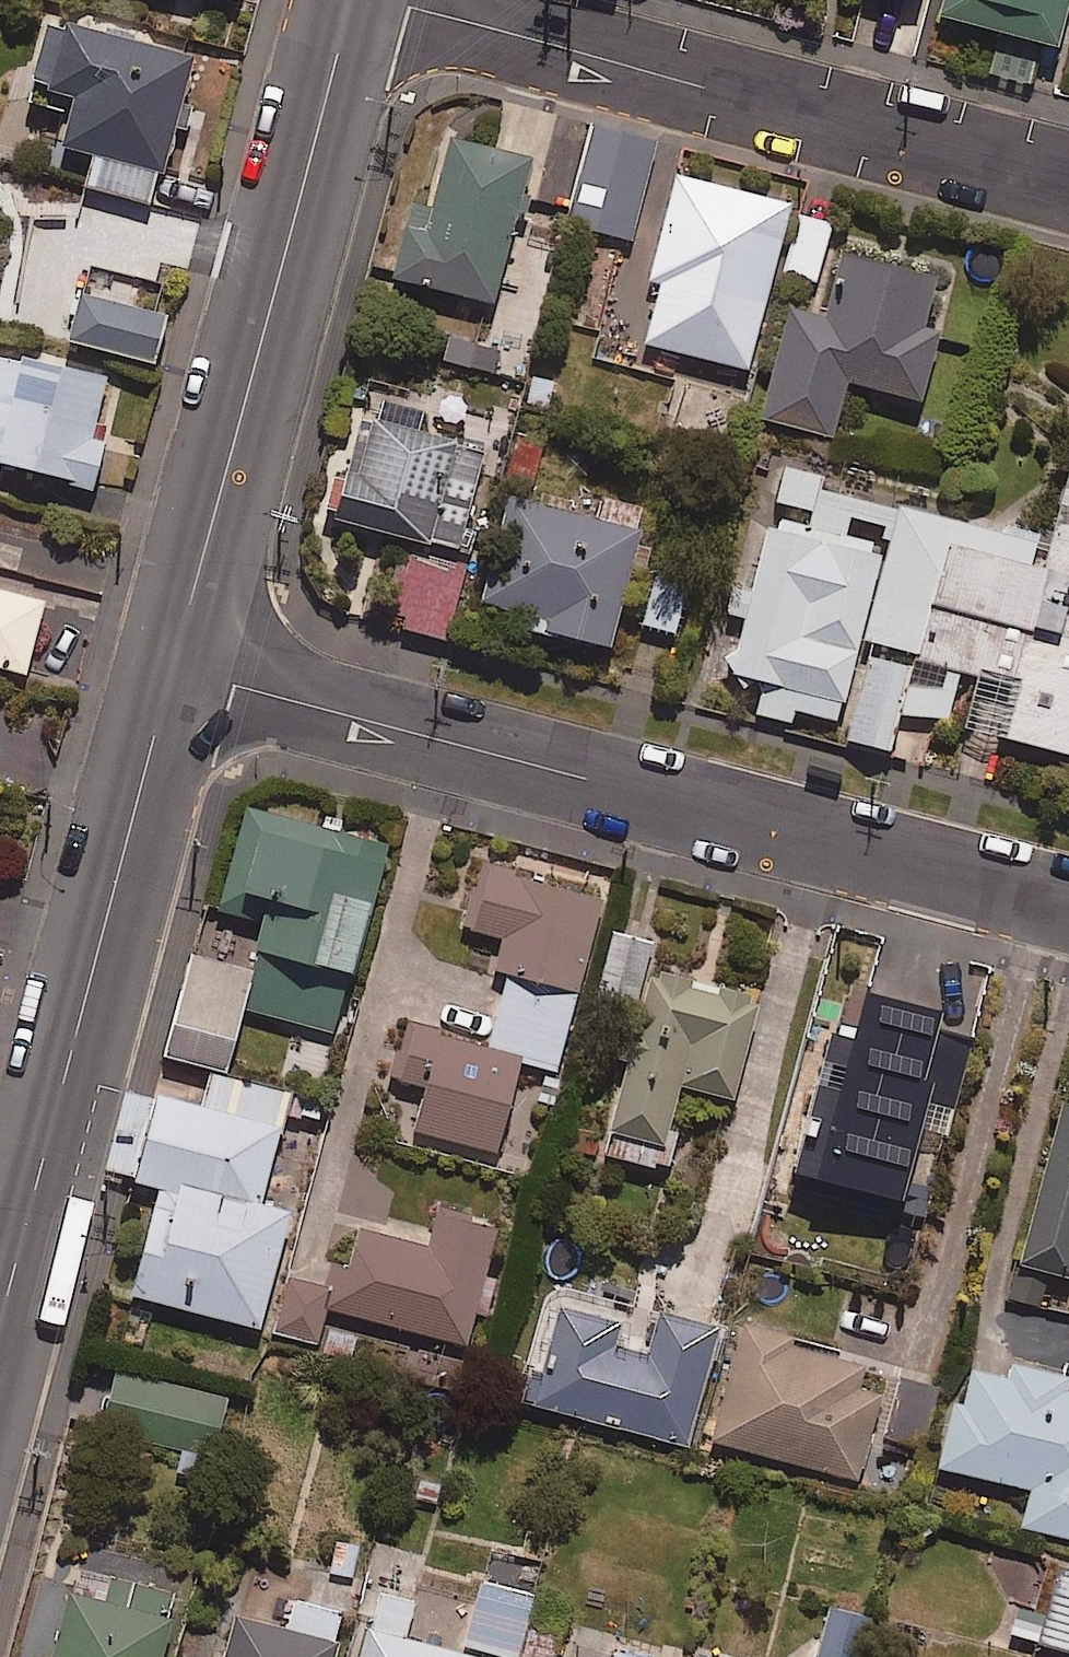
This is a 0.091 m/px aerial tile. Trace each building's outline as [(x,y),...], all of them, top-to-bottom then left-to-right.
[(939,18),(1057,48),(1068,4),(1068,0),(944,0),(939,18)] [(64,32),(41,26),(26,84),(30,84),(24,106),(62,117),(54,146),(93,156),(76,219),(141,236),(158,173),(165,177),(194,60),(130,44),(132,35),(117,31),(120,17),(83,8),(78,28),(66,25),(64,32)] [(1037,54),(999,42),(989,72),(1028,84),(1037,54)] [(656,146),(592,129),(566,227),(630,244),(656,146)] [(531,162),(450,141),(432,214),(412,208),(393,280),(493,306),(531,162)] [(790,206),(677,177),(652,274),(661,277),(644,344),(748,371),(790,206)] [(833,223),(805,215),(788,275),(815,283),(833,223)] [(937,279),(841,252),(822,319),(792,310),(762,416),(832,436),(847,382),(921,403),(940,334),(923,329),(937,279)] [(80,294),(66,344),(154,367),(167,317),(80,294)] [(501,346),(450,333),(443,362),(494,375),(501,346)] [(2,470),(91,491),(102,445),(91,443),(106,379),(0,353),(0,476),(2,470)] [(421,414),(371,401),(338,521),(457,553),(484,454),(415,436),(421,414)] [(544,436),(513,426),(498,476),(529,485),(544,436)] [(776,506),(812,516),(809,527),(773,517),(732,675),(759,682),(751,713),(790,724),(794,710),(838,722),(859,641),(873,644),(847,742),(889,753),(900,711),(947,724),(961,670),(1021,686),(1007,740),(1068,757),(1068,484),(1051,550),(819,489),(823,475),(787,466),(776,506)] [(654,534),(505,499),(479,605),(527,616),(523,630),(611,651),(618,620),(675,634),(688,580),(645,570),(654,534)] [(27,678),(46,601),(0,589),(0,671),(27,678)] [(387,848),(248,807),(218,910),(266,924),(252,973),(194,956),(165,1056),(225,1074),(244,1008),(333,1034),(387,848)] [(601,902),(485,870),(469,930),(516,943),(489,1045),(411,1024),(396,1082),(426,1090),(414,1133),(496,1155),(521,1063),(556,1072),(601,902)] [(651,944),(613,934),(598,992),(636,1002),(651,944)] [(758,1003),(645,976),(603,1156),(660,1169),(679,1089),(734,1102),(758,1003)] [(940,1019),(865,1000),(817,1189),(900,1210),(933,1083),(925,1081),(940,1019)] [(289,1095),(214,1075),(204,1111),(127,1090),(105,1173),(162,1188),(133,1296),(259,1330),(289,1216),(259,1207),(289,1095)] [(1061,1103),(1019,1265),(1068,1278),(1068,1105),(1061,1103)] [(290,1282),(276,1334),(316,1345),(326,1309),(471,1348),(502,1231),(439,1214),(429,1249),(361,1231),(351,1269),(332,1264),(325,1292),(290,1282)] [(619,1328),(562,1313),(545,1377),(530,1373),(522,1402),(687,1445),(716,1332),(659,1318),(649,1358),(613,1349),(619,1328)] [(859,1390),(866,1367),(744,1329),(712,1443),(858,1484),(882,1397),(859,1390)] [(1005,1358),(1001,1376),(972,1369),(964,1406),(955,1405),(940,1470),(1032,1491),(1023,1529),(1068,1539),(1068,1373),(1005,1358)] [(226,1401),(115,1374),(103,1427),(214,1453),(226,1401)] [(1051,1636),(1068,1640),(1068,1561),(1051,1636)] [(545,1580),(488,1564),(469,1630),(526,1646),(545,1580)] [(189,1609),(79,1579),(58,1656),(177,1656),(189,1609)] [(1017,1623),(1048,1633),(1058,1603),(1027,1593),(1017,1623)] [(380,1595),(362,1656),(464,1656),(404,1639),(414,1605),(380,1595)] [(296,1599),(286,1634),(233,1619),(223,1656),(334,1656),(346,1613),(296,1599)] [(877,1614),(831,1601),(815,1656),(865,1656),(877,1614)] [(585,1631),(578,1656),(683,1656),(585,1631)]
